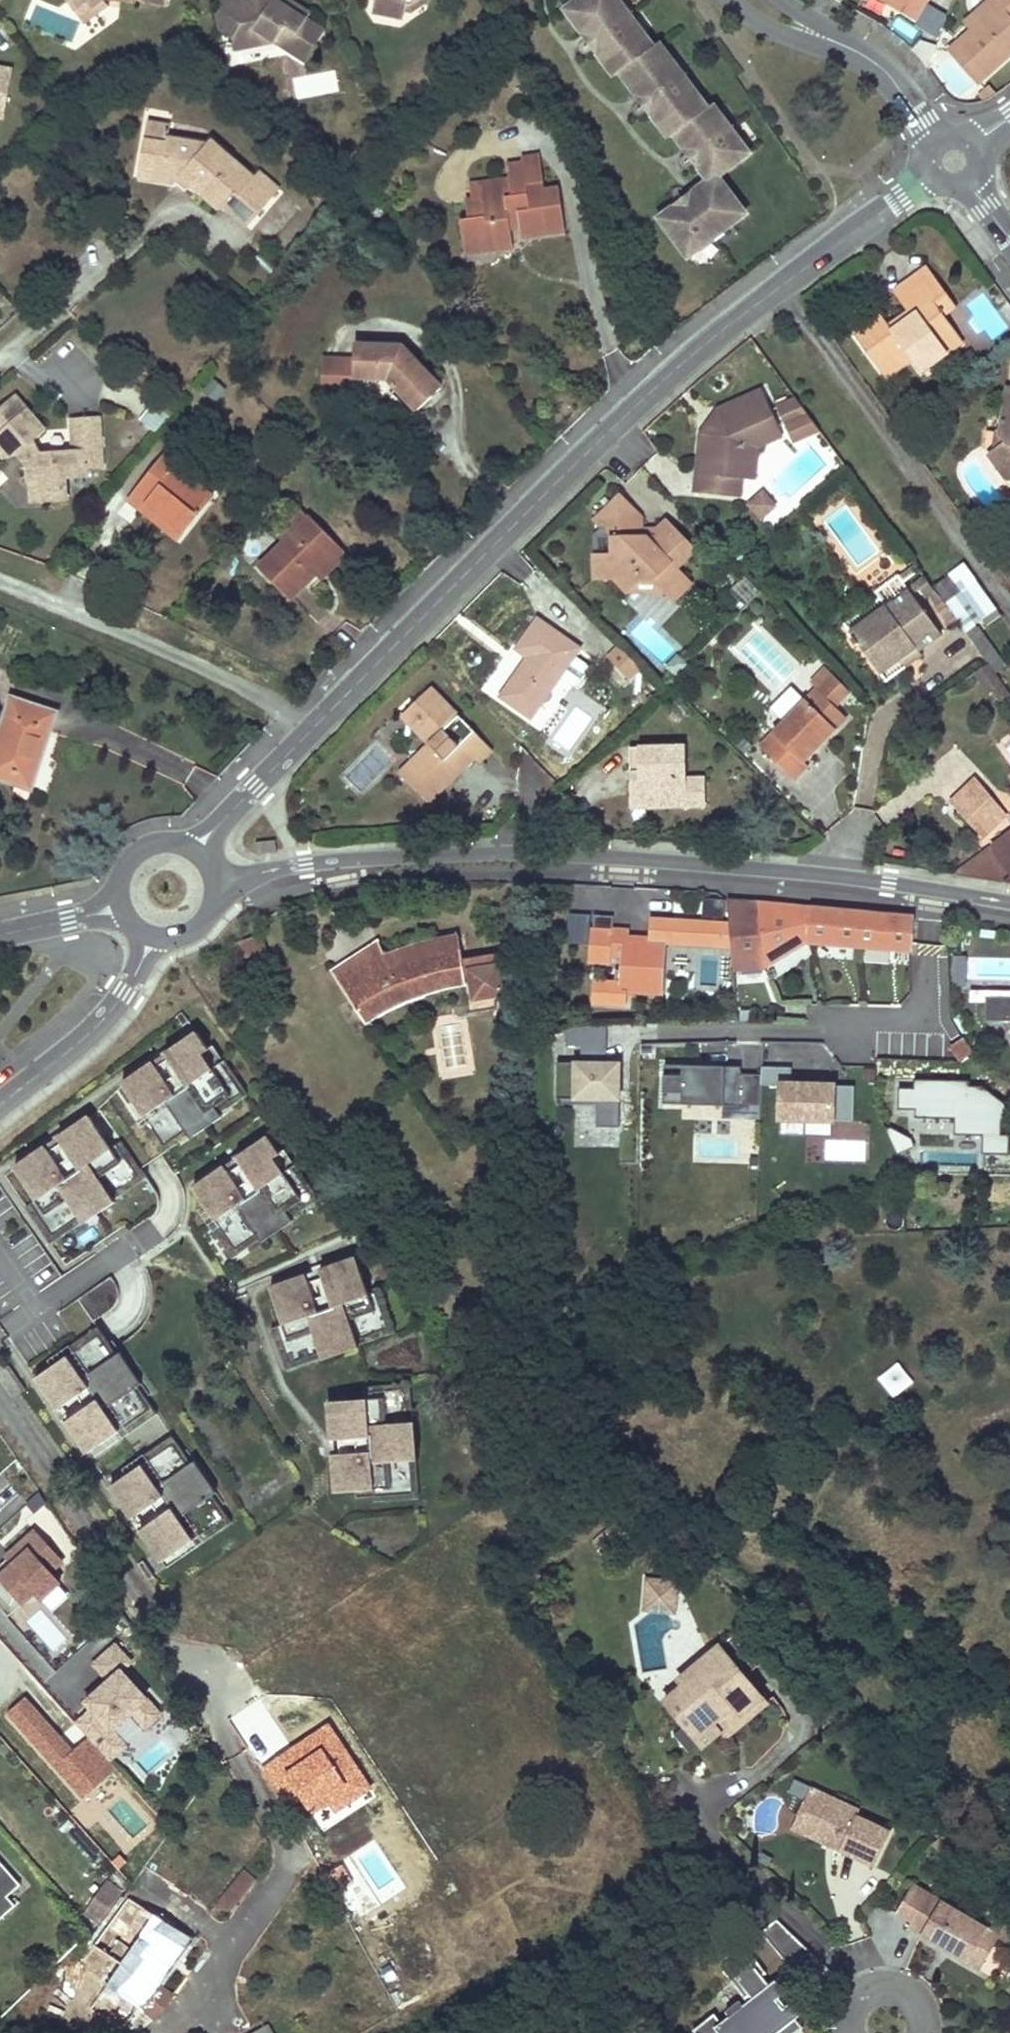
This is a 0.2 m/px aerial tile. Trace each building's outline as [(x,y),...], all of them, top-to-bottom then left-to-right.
[(75,10),(87,1),(92,8),(103,0),(67,0),(75,10)] [(92,8),(87,1),(75,10),(84,23),(109,5),(106,0),(103,0),(92,8)] [(217,16),(237,29),(234,34),(235,37),(237,49),(274,41),(305,61),(324,32),(306,20),(310,14),(289,0),(272,0),(270,4),(264,0),(226,0),(226,3),(217,16)] [(401,10),(403,0),(376,0),(374,13),(399,18),(401,10)] [(426,0),(403,0),(401,10),(410,12),(426,0)] [(572,15),(588,36),(589,37),(594,34),(609,54),(604,58),(621,80),(625,77),(641,97),(642,99),(647,96),(662,116),(657,120),(674,142),(679,139),(688,151),(689,152),(694,149),(709,169),(704,173),(714,186),(698,198),(702,203),(696,207),(681,218),(678,213),(664,223),(692,260),(749,219),(721,181),(752,158),(717,111),(712,114),(663,49),(658,52),(619,0),(592,0),(572,15)] [(917,22),(928,0),(880,0),(917,22)] [(953,49),(982,84),(1009,62),(1009,0),(993,0),(990,2),(963,23),(971,34),(953,49)] [(235,37),(234,34),(237,29),(217,16),(220,28),(235,37)] [(14,65),(0,63),(0,114),(7,115),(14,65)] [(162,140),(164,134),(167,123),(145,117),(141,135),(162,140)] [(162,140),(141,135),(134,160),(148,163),(146,170),(170,178),(175,171),(215,206),(219,202),(242,223),(271,191),(247,170),(210,138),(205,144),(164,134),(162,140)] [(541,156),(524,157),(524,165),(526,183),(535,182),(543,181),(541,156)] [(146,170),(148,163),(134,160),(132,167),(146,170)] [(247,170),(271,191),(279,182),(255,161),(247,170)] [(543,181),(535,182),(526,183),(524,165),(507,166),(508,182),(480,185),(481,201),(475,201),(477,219),(468,220),(461,221),(466,253),(512,247),(510,227),(521,227),(523,236),(563,232),(560,190),(544,191),(543,181)] [(477,219),(475,201),(466,202),(468,220),(477,219)] [(877,311),(851,329),(882,374),(904,359),(913,371),(948,346),(929,319),(939,311),(931,299),(937,295),(944,290),(925,264),(890,288),(903,308),(885,321),(877,311)] [(939,311),(952,302),(944,290),(937,295),(931,299),(939,311)] [(948,346),(958,339),(939,311),(929,319),(948,346)] [(418,410),(430,398),(441,387),(403,346),(355,344),(355,358),(353,397),(385,399),(397,388),(418,410)] [(322,396),(353,397),(355,358),(324,357),(322,396)] [(226,389),(214,378),(203,390),(216,401),(226,389)] [(699,431),(694,489),(738,494),(740,474),(744,437),(777,424),(761,385),(718,403),(723,415),(711,433),(699,431)] [(15,391),(0,405),(0,455),(1,456),(13,448),(25,461),(28,482),(39,481),(41,504),(68,501),(66,478),(90,475),(88,464),(102,462),(97,413),(69,416),(73,448),(41,451),(37,437),(48,428),(15,391)] [(795,396),(777,404),(793,440),(819,429),(806,411),(795,396)] [(157,398),(138,422),(155,435),(173,411),(157,398)] [(718,403),(699,431),(711,433),(723,415),(718,403)] [(1008,420),(1003,423),(1001,439),(1009,432),(1009,422),(1008,420)] [(744,437),(740,474),(751,476),(755,445),(782,434),(777,424),(744,437)] [(1001,439),(997,441),(1009,462),(1009,432),(1001,439)] [(213,498),(194,483),(175,468),(179,464),(165,453),(133,492),(171,523),(165,530),(179,541),(213,498)] [(39,481),(28,482),(38,502),(41,504),(39,481)] [(761,489),(745,507),(761,521),(777,504),(761,489)] [(127,499),(165,530),(171,523),(133,492),(127,499)] [(642,514),(620,492),(594,517),(611,533),(613,536),(612,551),(593,549),(593,573),(612,575),(625,588),(637,576),(652,577),(664,591),(668,589),(674,595),(690,581),(675,565),(693,547),(664,516),(656,524),(657,534),(640,532),(640,523),(642,514)] [(311,516),(310,517),(309,518),(300,509),(286,523),(289,526),(295,532),(285,541),(258,568),(291,602),(318,575),(314,571),(340,545),(311,516)] [(656,524),(640,523),(640,532),(657,534),(656,524)] [(295,532),(289,526),(279,535),(285,541),(295,532)] [(611,533),(593,549),(612,551),(613,536),(611,533)] [(321,578),(347,552),(340,545),(314,571),(318,575),(321,578)] [(948,573),(931,586),(938,595),(955,584),(948,573)] [(637,576),(625,588),(664,591),(652,577),(637,576)] [(931,586),(928,581),(925,577),(912,586),(915,591),(920,597),(922,595),(927,603),(932,601),(939,609),(945,604),(938,595),(931,586)] [(1004,666),(990,646),(976,625),(983,620),(986,625),(1001,614),(998,610),(977,581),(945,604),(986,660),(996,673),(1004,666)] [(943,638),(911,594),(853,636),(881,677),(901,663),(916,652),(919,656),(943,638)] [(528,658),(500,699),(518,711),(524,702),(538,711),(581,649),(536,618),(515,648),(528,658)] [(638,666),(618,645),(606,657),(626,678),(638,666)] [(482,692),(496,700),(521,658),(507,650),(482,692)] [(916,652),(901,663),(907,670),(922,660),(919,656),(916,652)] [(989,665),(976,674),(997,705),(1009,696),(989,665)] [(839,687),(825,674),(810,688),(816,695),(834,713),(840,708),(829,696),(839,687)] [(428,744),(398,773),(427,802),(457,772),(444,760),(461,744),(473,756),(478,761),(489,750),(428,687),(412,702),(422,713),(410,725),(428,744)] [(851,698),(839,687),(829,696),(840,708),(851,698)] [(834,713),(816,695),(760,748),(790,780),(805,766),(800,760),(842,721),(834,713)] [(26,777),(33,779),(55,712),(10,697),(0,728),(0,778),(16,783),(19,775),(26,777)] [(412,702),(400,715),(410,725),(422,713),(412,702)] [(518,711),(532,720),(538,711),(524,702),(518,711)] [(461,744),(444,760),(457,772),(473,756),(461,744)] [(687,779),(685,747),(628,751),(630,797),(646,796),(647,809),(688,807),(687,779)] [(26,777),(19,775),(16,783),(30,788),(33,779),(26,777)] [(973,776),(948,797),(958,809),(983,787),(973,776)] [(704,779),(687,779),(688,807),(705,807),(704,779)] [(967,820),(992,799),(983,787),(958,809),(967,820)] [(646,796),(630,797),(630,810),(647,809),(646,796)] [(982,837),(994,826),(1007,815),(992,799),(967,820),(982,837)] [(958,875),(1009,883),(1009,836),(958,875)] [(255,842),(256,854),(276,852),(275,840),(255,842)] [(764,967),(786,955),(808,942),(910,949),(913,917),(728,902),(729,918),(731,946),(733,970),(764,967)] [(731,946),(729,918),(647,914),(648,940),(663,941),(731,946)] [(597,928),(596,955),(609,956),(611,929),(597,928)] [(660,993),(662,967),(663,941),(648,940),(626,939),(627,930),(611,929),(609,956),(623,957),(621,990),(660,993)] [(252,934),(226,940),(229,954),(255,949),(252,934)] [(392,967),(376,943),(367,948),(382,971),(392,967)] [(446,978),(454,976),(463,974),(469,975),(472,997),(502,992),(498,964),(489,966),(487,954),(467,957),(467,963),(462,964),(460,949),(441,952),(427,956),(407,962),(392,967),(382,971),(367,948),(334,970),(367,1018),(379,1011),(392,1006),(407,1000),(404,991),(421,985),(446,978)] [(489,966),(498,964),(496,952),(487,954),(489,966)] [(964,980),(963,958),(951,959),(952,980),(964,980)] [(473,1002),(503,998),(502,992),(472,997),(469,975),(463,974),(454,976),(446,978),(421,985),(404,991),(407,1000),(416,996),(425,993),(434,990),(452,985),(464,982),(467,1003),(473,1002)] [(985,997),(1009,998),(1009,991),(971,990),(970,1002),(985,1002),(985,997)] [(985,997),(985,1002),(984,1020),(1009,1020),(1009,998),(985,997)] [(596,1123),(619,1124),(622,1059),(606,1058),(606,1023),(565,1027),(565,1042),(580,1043),(580,1054),(571,1054),(571,1060),(558,1060),(557,1094),(572,1095),(572,1099),(596,1099),(596,1123)] [(171,1133),(226,1096),(230,1103),(247,1092),(223,1057),(217,1061),(211,1065),(201,1051),(207,1047),(196,1030),(164,1051),(186,1083),(173,1091),(152,1060),(120,1081),(132,1098),(138,1094),(148,1109),(142,1113),(136,1117),(160,1151),(176,1140),(171,1133)] [(972,1052),(967,1045),(963,1039),(950,1047),(959,1061),(972,1052)] [(201,1051),(211,1065),(217,1061),(207,1047),(201,1051)] [(152,1060),(173,1091),(186,1083),(164,1051),(152,1060)] [(739,1064),(663,1063),(663,1103),(738,1105),(739,1064)] [(792,1068),(762,1067),(761,1085),(781,1086),(780,1136),(806,1136),(806,1120),(832,1121),(854,1121),(855,1086),(792,1085),(792,1068)] [(1009,1155),(1009,1134),(1001,1134),(1002,1121),(1009,1110),(1009,1107),(982,1086),(969,1085),(970,1080),(914,1079),(914,1088),(898,1088),(898,1110),(915,1110),(915,1118),(954,1119),(954,1135),(982,1135),(982,1154),(1009,1155)] [(132,1098),(142,1113),(148,1109),(138,1094),(132,1098)] [(190,1136),(222,1114),(219,1111),(230,1103),(226,1096),(171,1133),(176,1140),(188,1132),(190,1136)] [(114,1198),(146,1176),(120,1139),(110,1146),(104,1150),(94,1135),(100,1131),(89,1114),(57,1136),(78,1167),(66,1175),(45,1144),(13,1165),(25,1182),(31,1178),(41,1193),(35,1197),(24,1204),(50,1241),(82,1219),(83,1219),(76,1208),(106,1188),(113,1198),(114,1198)] [(831,1137),(832,1121),(806,1120),(806,1136),(831,1137)] [(888,1136),(896,1155),(912,1148),(904,1129),(888,1136)] [(110,1146),(100,1131),(94,1135),(104,1150),(110,1146)] [(243,1238),(297,1201),(302,1208),(318,1197),(295,1162),(289,1166),(283,1170),(273,1156),(279,1152),(267,1135),(235,1157),(257,1188),(245,1196),(223,1165),(192,1186),(203,1204),(209,1199),(219,1214),(213,1218),(208,1222),(231,1256),(248,1245),(243,1238)] [(78,1167),(57,1136),(45,1144),(66,1175),(78,1167)] [(273,1156),(283,1170),(289,1166),(279,1152),(273,1156)] [(223,1165),(245,1196),(257,1188),(235,1157),(223,1165)] [(41,1193),(31,1178),(25,1182),(35,1197),(41,1193)] [(83,1221),(115,1199),(114,1198),(113,1198),(106,1188),(76,1208),(83,1219),(82,1219),(83,1221)] [(203,1204),(213,1218),(219,1214),(209,1199),(203,1204)] [(262,1241),(293,1219),(291,1216),(302,1208),(297,1201),(243,1238),(248,1245),(259,1237),(262,1241)] [(357,1344),(394,1331),(380,1289),(368,1293),(361,1295),(356,1278),(362,1276),(356,1257),(319,1269),(332,1305),(318,1310),(306,1274),(269,1286),(276,1305),(283,1303),(288,1320),(282,1322),(270,1326),(284,1369),(321,1356),(322,1356),(318,1344),(352,1332),(357,1344)] [(332,1305),(319,1269),(306,1274),(318,1310),(332,1305)] [(368,1293),(362,1276),(356,1278),(361,1295),(368,1293)] [(112,1284),(77,1297),(84,1317),(119,1304),(112,1284)] [(288,1320),(283,1303),(276,1305),(282,1322),(288,1320)] [(138,1400),(100,1345),(107,1340),(103,1334),(96,1324),(62,1348),(66,1354),(70,1359),(55,1369),(51,1363),(34,1375),(56,1407),(76,1393),(87,1385),(96,1397),(85,1405),(64,1419),(85,1451),(103,1439),(99,1433),(113,1423),(117,1429),(121,1435),(156,1411),(145,1395),(138,1400)] [(322,1358),(358,1346),(357,1344),(352,1332),(318,1344),(322,1356),(321,1356),(322,1358)] [(140,1381),(119,1349),(115,1352),(107,1340),(100,1345),(138,1400),(145,1395),(137,1383),(140,1381)] [(55,1369),(70,1359),(66,1354),(51,1363),(55,1369)] [(896,1362),(876,1379),(893,1400),(914,1382),(896,1362)] [(412,1420),(409,1382),(364,1385),(365,1397),(365,1404),(348,1406),(347,1399),(327,1400),(330,1438),(368,1436),(369,1450),(331,1453),(333,1491),(354,1490),(353,1482),(371,1481),(371,1488),(372,1501),(417,1497),(414,1459),(414,1458),(402,1459),(399,1422),(412,1421),(412,1420)] [(96,1397),(87,1385),(76,1393),(85,1405),(96,1397)] [(365,1397),(347,1399),(348,1406),(365,1404),(365,1397)] [(417,1459),(414,1420),(412,1420),(412,1421),(399,1422),(402,1459),(414,1458),(414,1459),(417,1459)] [(103,1439),(117,1429),(113,1423),(99,1433),(103,1439)] [(212,1509),(175,1454),(182,1450),(171,1433),(136,1457),(140,1463),(144,1469),(130,1479),(126,1473),(108,1484),(130,1516),(151,1502),(162,1495),(170,1507),(159,1514),(138,1528),(160,1560),(177,1548),(173,1542),(187,1532),(191,1538),(195,1544),(230,1521),(219,1504),(212,1509)] [(368,1436),(330,1438),(331,1453),(369,1450),(368,1436)] [(215,1490),(193,1458),(189,1461),(182,1450),(175,1454),(212,1509),(219,1504),(211,1493),(215,1490)] [(130,1479),(144,1469),(140,1463),(126,1473),(130,1479)] [(371,1481),(353,1482),(354,1490),(371,1488),(371,1481)] [(170,1507),(162,1495),(151,1502),(159,1514),(170,1507)] [(31,1531),(3,1556),(10,1563),(0,1571),(0,1611),(4,1616),(31,1592),(37,1599),(56,1583),(46,1572),(58,1561),(31,1531)] [(177,1548),(191,1538),(187,1532),(173,1542),(177,1548)] [(151,1575),(140,1560),(135,1563),(145,1578),(151,1575)] [(684,1741),(695,1740),(700,1746),(718,1730),(728,1722),(734,1730),(765,1704),(742,1676),(754,1665),(729,1635),(696,1662),(701,1668),(679,1685),(662,1700),(682,1725),(684,1741)] [(120,1668),(130,1659),(115,1642),(93,1662),(108,1679),(108,1684),(102,1690),(99,1686),(85,1699),(91,1706),(73,1722),(86,1737),(107,1760),(125,1744),(110,1727),(130,1709),(145,1726),(160,1712),(120,1668)] [(679,1685),(701,1668),(696,1662),(675,1680),(679,1685)] [(107,1760),(86,1737),(70,1751),(22,1697),(5,1712),(82,1798),(114,1769),(107,1760)] [(374,1785),(330,1720),(257,1768),(281,1804),(299,1792),(313,1813),(331,1801),(337,1810),(374,1785)] [(724,1738),(734,1730),(728,1722),(718,1730),(724,1738)] [(804,1835),(870,1862),(886,1825),(851,1810),(853,1804),(805,1784),(790,1819),(807,1826),(804,1835)] [(807,1826),(790,1819),(786,1827),(804,1835),(807,1826)] [(129,1864),(120,1852),(113,1858),(122,1870),(129,1864)] [(0,1864),(0,1917),(15,1905),(6,1895),(18,1884),(0,1864)] [(127,1900),(154,1917),(174,1885),(143,1865),(122,1897),(127,1900)] [(353,1882),(342,1866),(331,1873),(342,1890),(353,1882)] [(218,1903),(221,1905),(230,1912),(254,1879),(243,1870),(218,1903)] [(914,1886),(897,1916),(912,1925),(909,1931),(923,1939),(981,1972),(992,1953),(985,1949),(994,1932),(914,1886)] [(201,1912),(210,1919),(221,1905),(218,1903),(212,1898),(201,1912)] [(123,2032),(156,1986),(190,1940),(154,1917),(127,1900),(81,1969),(109,1988),(92,2012),(123,2032)] [(808,1954),(774,1923),(759,1936),(788,1973),(799,1964),(808,1954)] [(994,1932),(985,1949),(992,1953),(1002,1936),(994,1932)] [(803,2029),(796,2020),(802,2016),(792,2003),(785,2009),(778,2000),(785,1995),(775,1982),(769,1986),(763,1978),(767,1975),(751,1954),(747,1957),(740,1948),(722,1961),(728,1969),(724,1972),(747,2003),(742,2007),(738,2003),(724,2014),(727,2018),(719,2025),(712,2016),(691,2032),(798,2032),(803,2029)]
